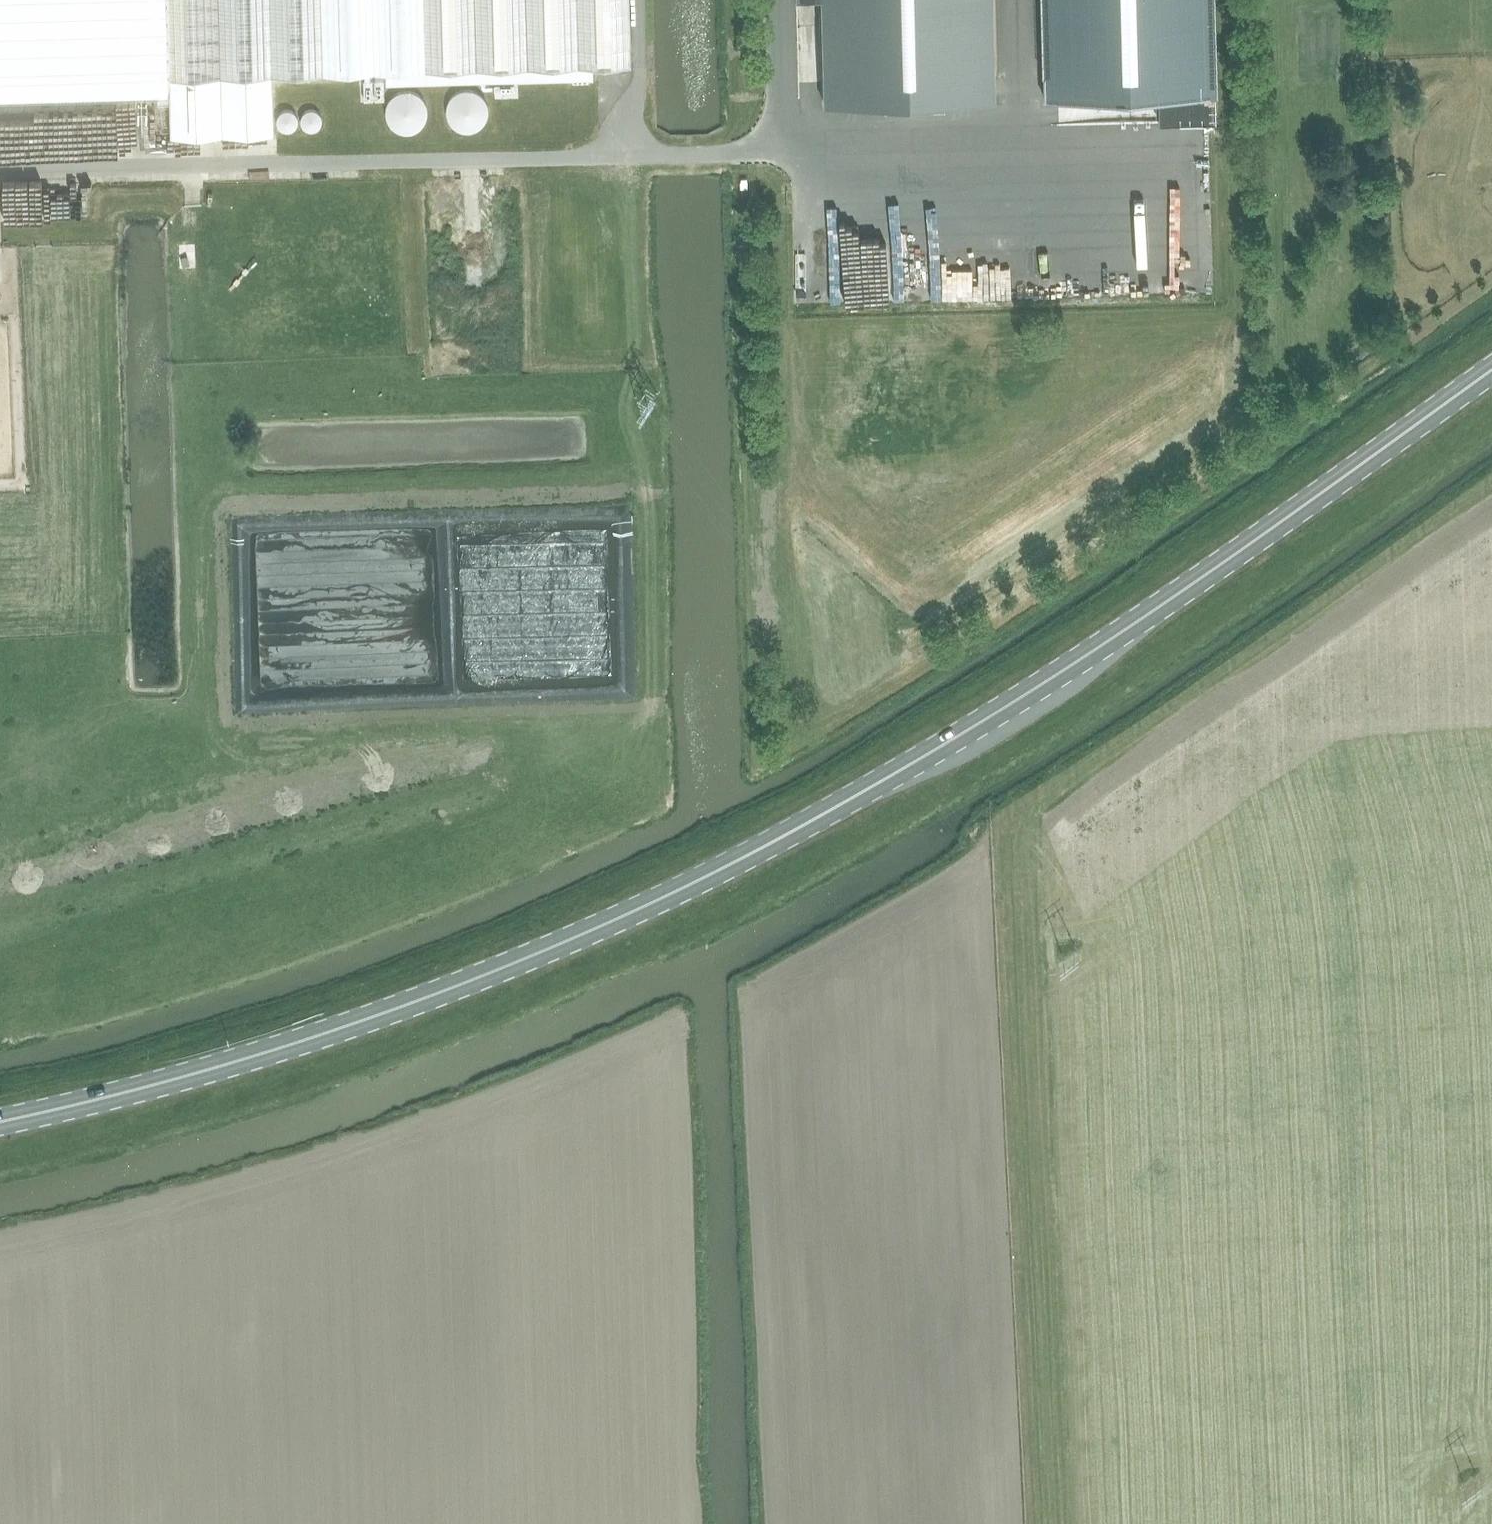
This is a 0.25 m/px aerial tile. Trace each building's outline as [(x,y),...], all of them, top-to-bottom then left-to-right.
[(168,79),(166,0),(0,0),(0,93),(168,88),(168,79)] [(272,74),(387,72),(387,84),(594,79),(594,66),(630,65),(629,0),(166,0),(168,79),(168,88),(169,88),(171,135),(274,131),(272,74)] [(824,66),(825,97),(825,105),(900,103),(995,100),(993,0),(822,0),(824,66)] [(1045,99),(1059,99),(1158,97),(1159,123),(1210,121),(1216,121),(1214,46),(1213,19),(1213,0),(1043,0),(1045,99)] [(449,104),(463,127),(481,117),(466,93),(449,104)] [(44,125),(44,97),(0,98),(0,126),(44,125)] [(70,148),(68,97),(45,98),(47,149),(70,148)] [(71,106),(71,121),(92,120),(92,106),(71,106)] [(57,199),(56,189),(37,191),(38,201),(57,199)]
